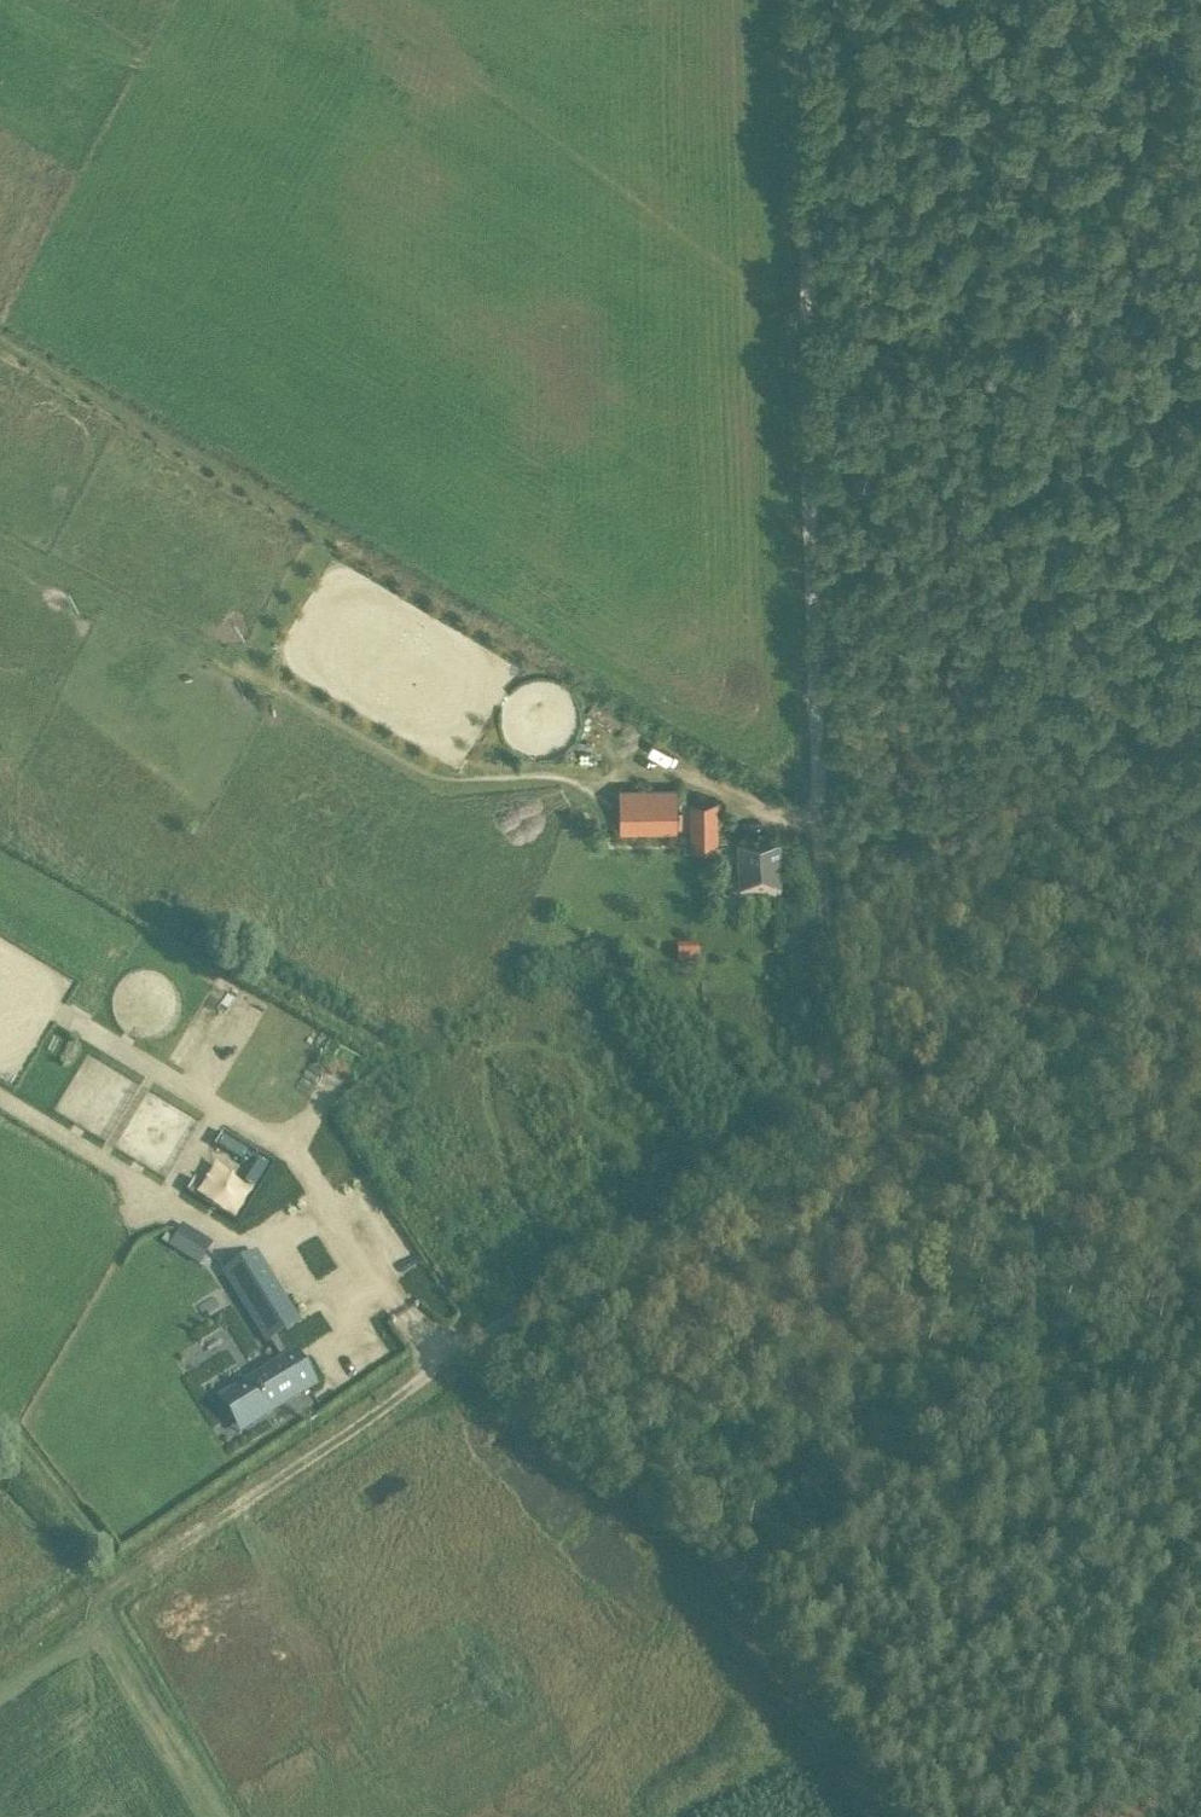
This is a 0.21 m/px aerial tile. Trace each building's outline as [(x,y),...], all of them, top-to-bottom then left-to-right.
[(678,789),(618,789),(619,831),(678,831),(678,789)] [(716,800),(691,800),(692,849),(716,849),(716,800)] [(779,838),(738,839),(739,900),(780,900),(779,838)] [(699,947),(678,947),(679,963),(699,962),(699,947)] [(182,1226),(169,1247),(189,1260),(202,1239),(182,1226)] [(255,1255),(225,1273),(281,1363),(232,1394),(251,1426),(314,1386),(295,1355),(289,1358),(276,1337),(298,1324),(255,1255)]
